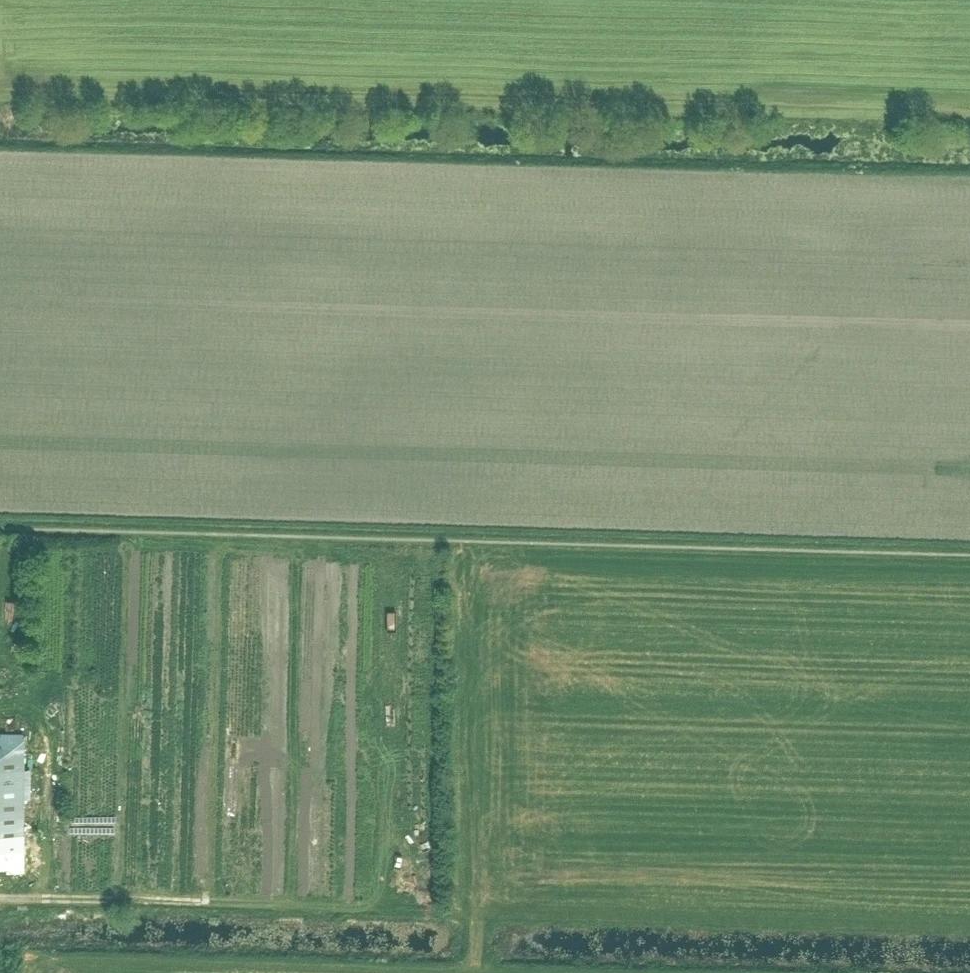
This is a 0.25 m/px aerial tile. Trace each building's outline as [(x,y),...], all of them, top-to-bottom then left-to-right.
[(23,870),(23,734),(0,734),(0,870),(23,870)]
